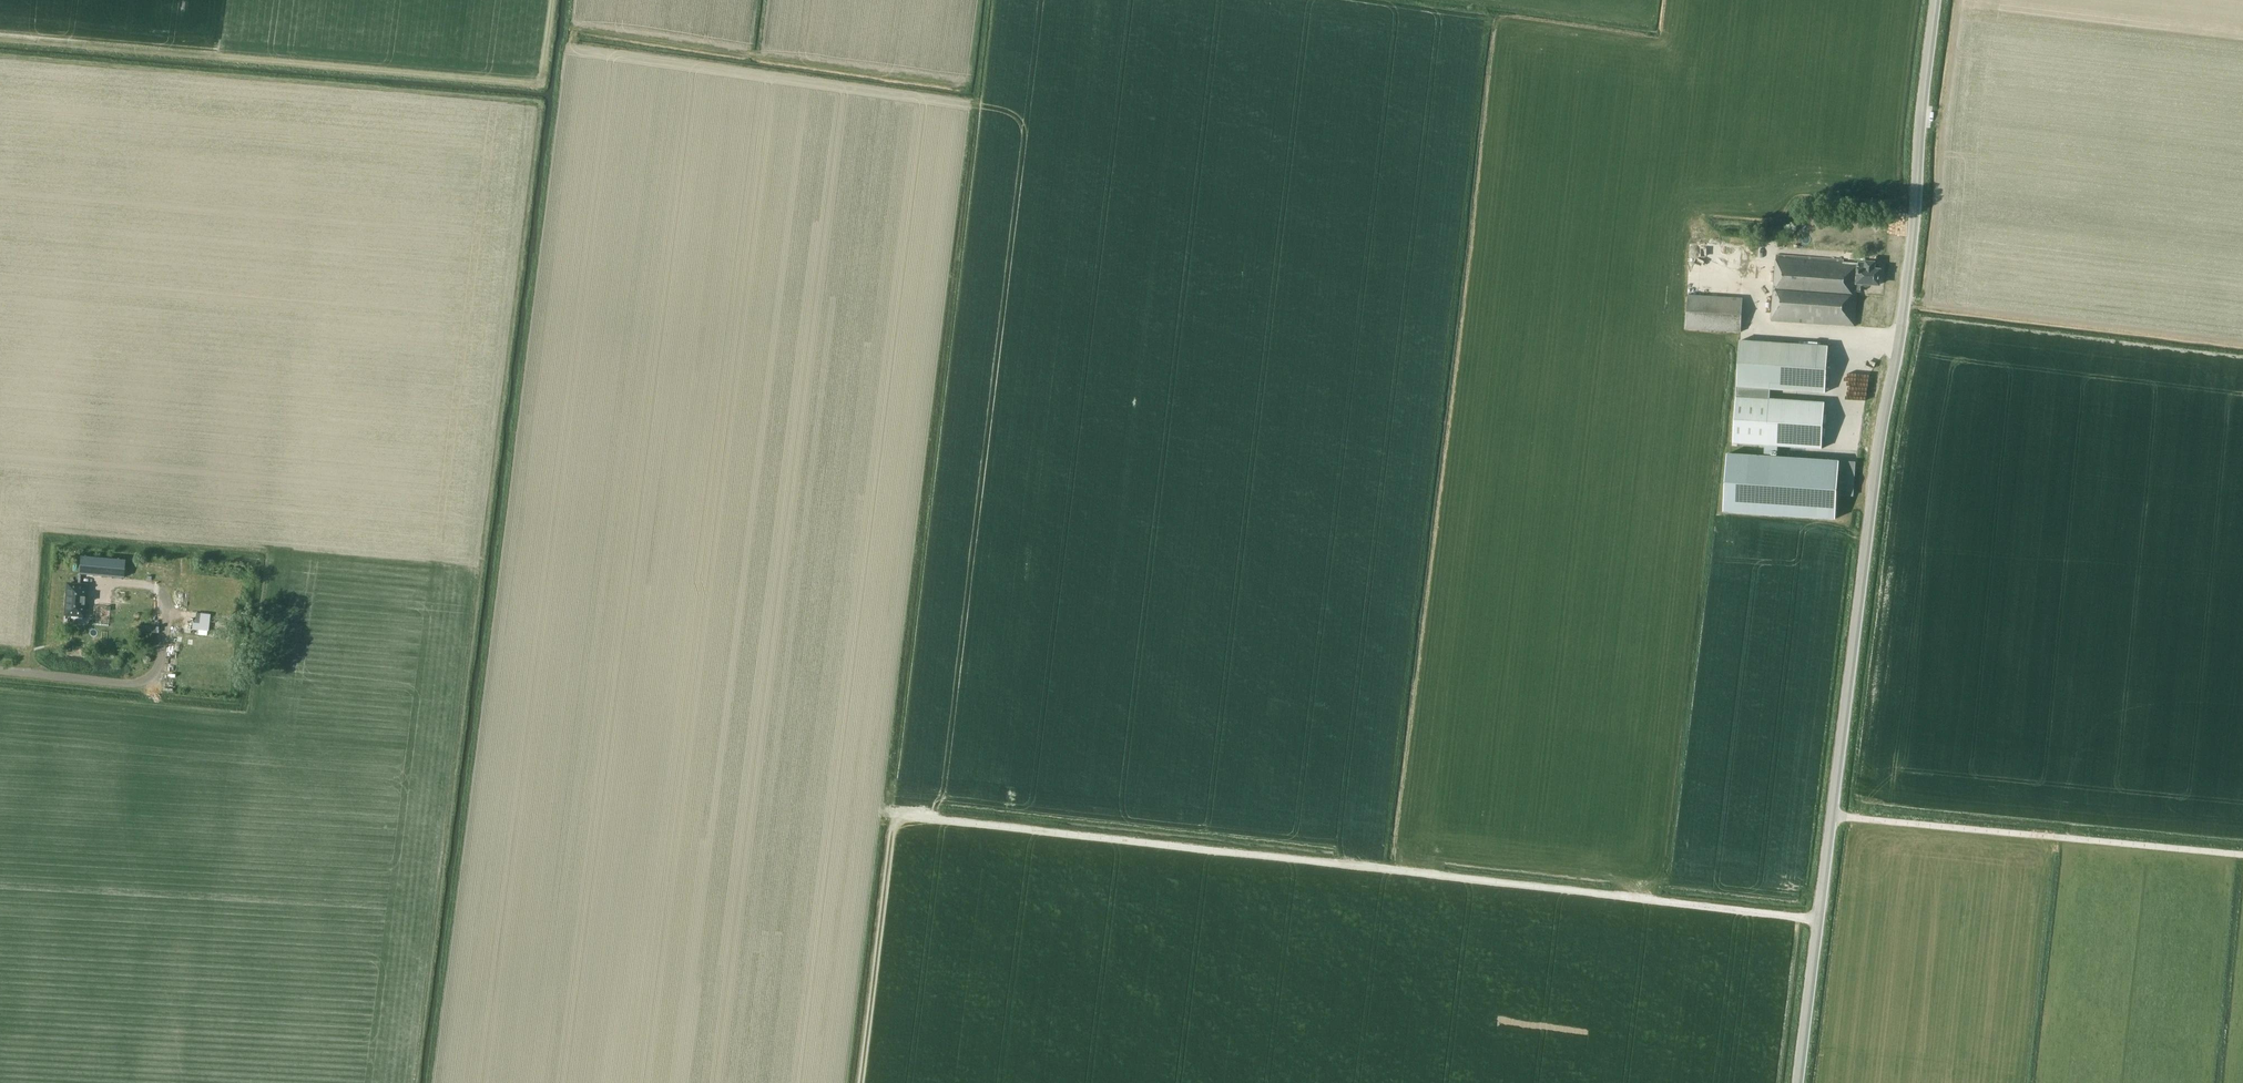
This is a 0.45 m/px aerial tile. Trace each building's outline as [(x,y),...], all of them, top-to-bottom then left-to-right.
[(1880,286),(1882,266),(1874,265),(1875,262),(1866,262),(1866,265),(1844,263),(1844,259),(1776,254),(1770,318),(1853,325),(1856,291),(1860,292),(1861,286),(1870,287),(1870,285),(1880,286)] [(1687,292),(1685,326),(1739,329),(1742,295),(1687,292)] [(1763,446),(1763,457),(1727,454),(1724,512),(1835,520),(1839,461),(1777,458),(1778,447),(1821,449),(1824,404),(1769,400),(1770,389),(1824,394),(1827,347),(1739,341),(1732,443),(1763,446)] [(82,556),(80,574),(124,577),(126,560),(82,556)] [(68,584),(66,614),(85,616),(87,585),(68,584)] [(210,621),(211,614),(201,613),(199,623),(193,622),(192,629),(199,630),(198,635),(207,636),(208,631),(215,632),(216,622),(210,621)]
